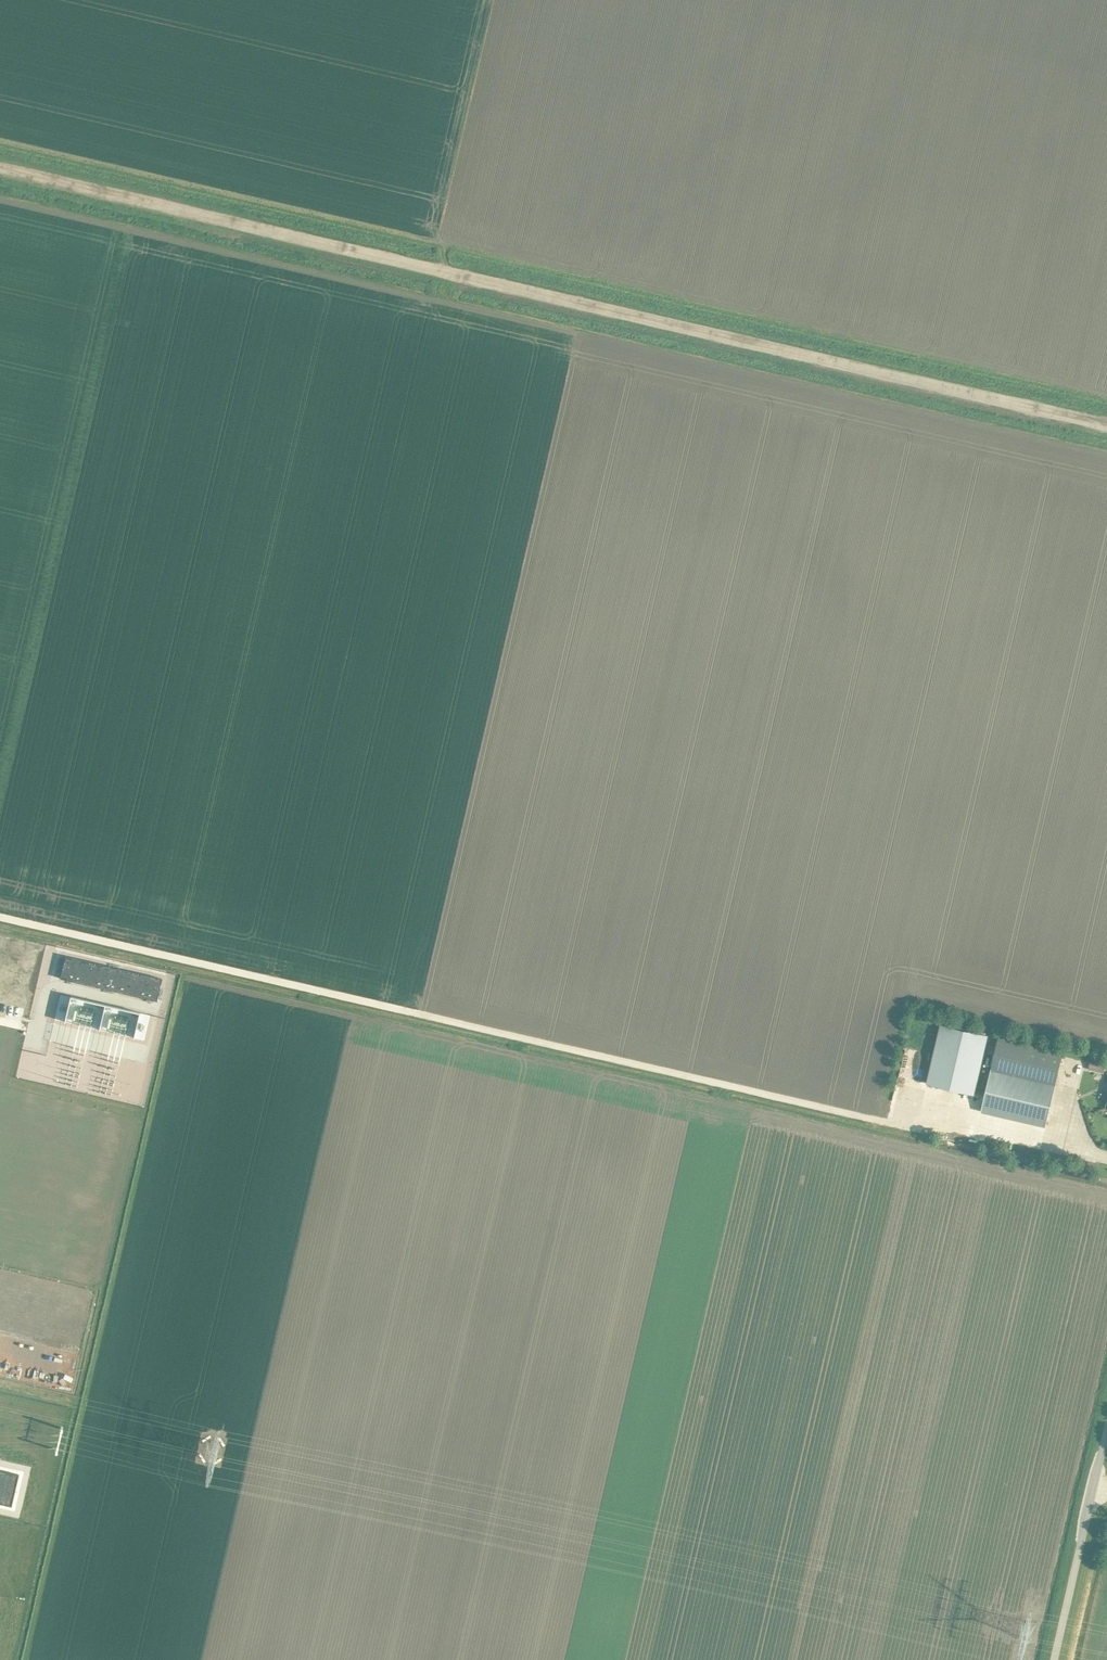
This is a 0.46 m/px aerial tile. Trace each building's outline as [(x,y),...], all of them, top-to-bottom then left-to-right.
[(162,979),(121,969),(106,966),(65,956),(63,965),(61,974),(60,978),(64,979),(73,981),(101,988),(116,991),(145,998),(154,1000),(157,1001),(158,996),(160,988),(162,979)] [(134,1038),(140,1012),(70,996),(64,1022),(134,1038)] [(988,1036),(942,1025),(928,1083),(975,1094),(988,1036)] [(1063,1052),(998,1037),(991,1067),(1056,1082),(1063,1052)] [(1090,1069),(1096,1071),(1098,1059),(1091,1057),(1088,1069),(1090,1069)] [(1056,1082),(991,1067),(981,1111),(1045,1126),(1056,1082)] [(11,1506),(19,1475),(0,1470),(0,1504),(11,1506)]
